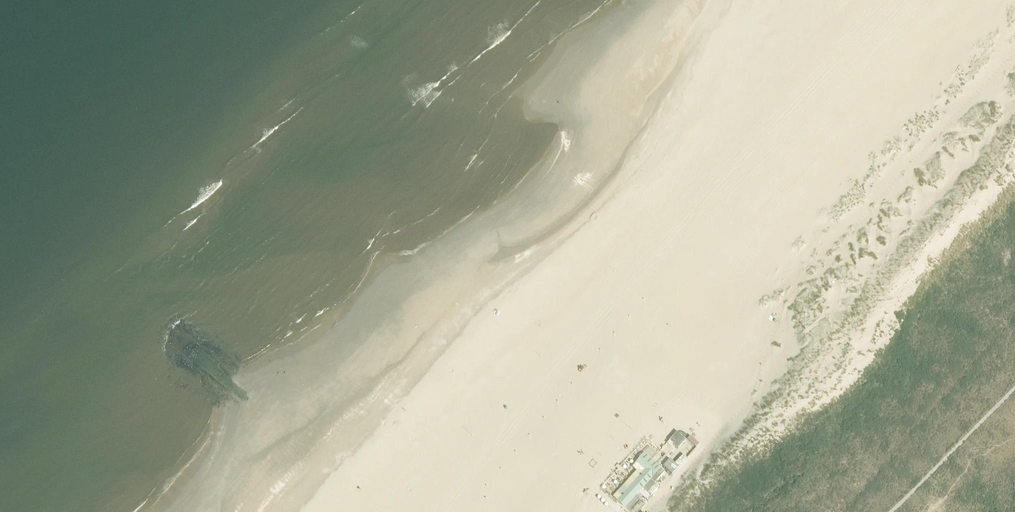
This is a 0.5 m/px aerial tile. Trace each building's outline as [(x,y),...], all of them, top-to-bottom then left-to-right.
[(697,445),(700,442),(692,435),(689,438),(697,445)] [(637,511),(660,511),(678,493),(671,487),(664,493),(661,490),(671,479),(673,480),(676,477),(665,464),(670,461),(682,472),(694,460),(685,450),(673,463),(662,452),(659,454),(651,446),(611,486),(637,511)]
